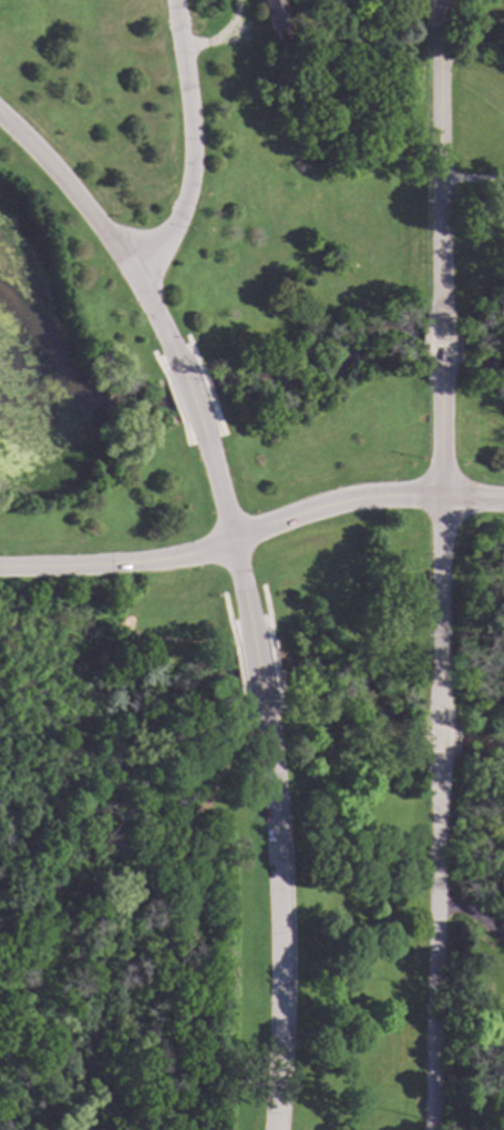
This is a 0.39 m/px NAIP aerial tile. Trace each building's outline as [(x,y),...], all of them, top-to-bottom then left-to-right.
[(270,31),(260,0),(282,0),(294,35),(277,41),(274,31),(270,31)]
